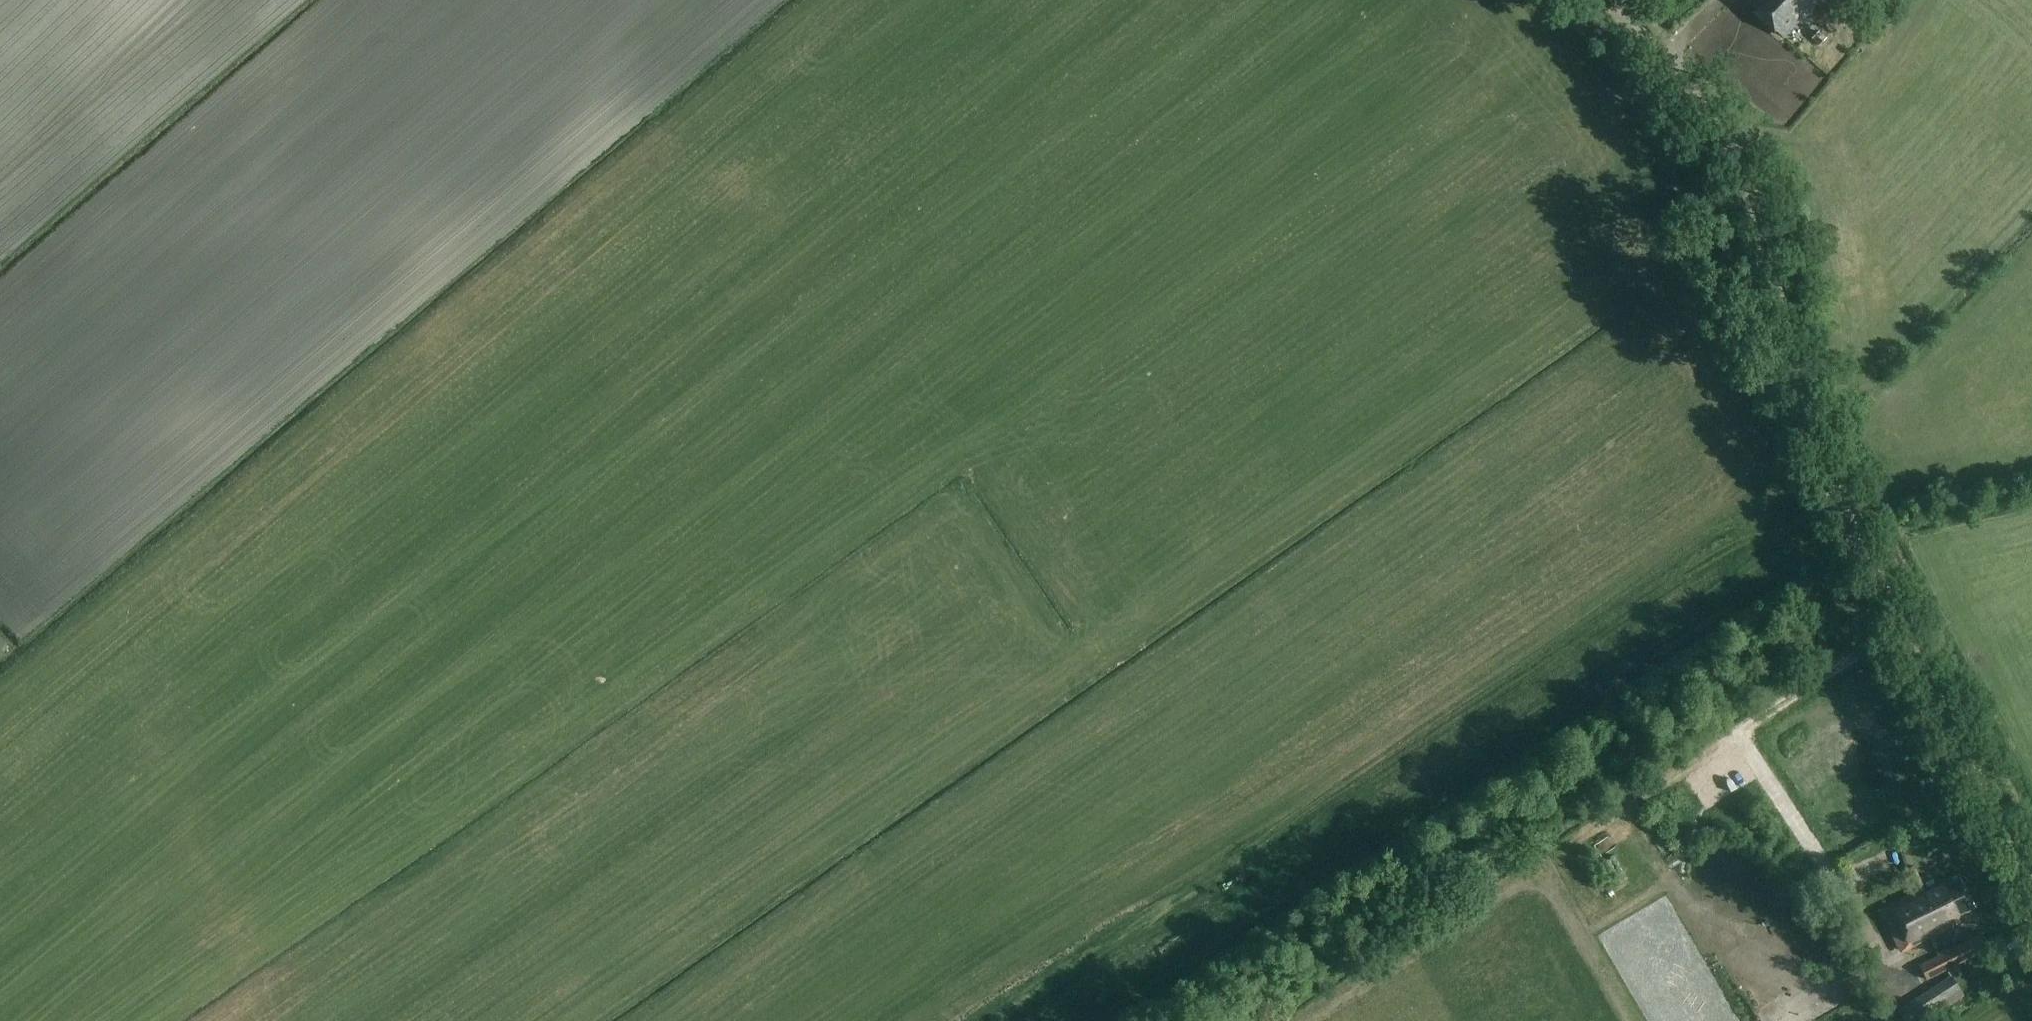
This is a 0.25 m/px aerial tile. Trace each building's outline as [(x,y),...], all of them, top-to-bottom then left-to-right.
[(1824,0),(1749,0),(1746,2),(1782,36),(1797,20),(1801,24),(1824,0)] [(1826,39),(1819,32),(1811,40),(1818,47),(1826,39)] [(1632,817),(1611,829),(1617,837),(1637,825),(1632,817)] [(1959,878),(1944,886),(1940,880),(1925,888),(1923,889),(1917,892),(1890,906),(1911,948),(1960,923),(1957,916),(1974,908),(1959,878)] [(1695,930),(1690,942),(1720,954),(1725,942),(1695,930)] [(1968,942),(1921,965),(1928,978),(1954,965),(1974,955),(1968,942)] [(1963,995),(1951,976),(1898,1008),(1899,1011),(1892,1015),(1896,1020),(1921,1020),(1963,995)] [(1886,985),(1874,993),(1887,1012),(1898,1004),(1886,985)]
